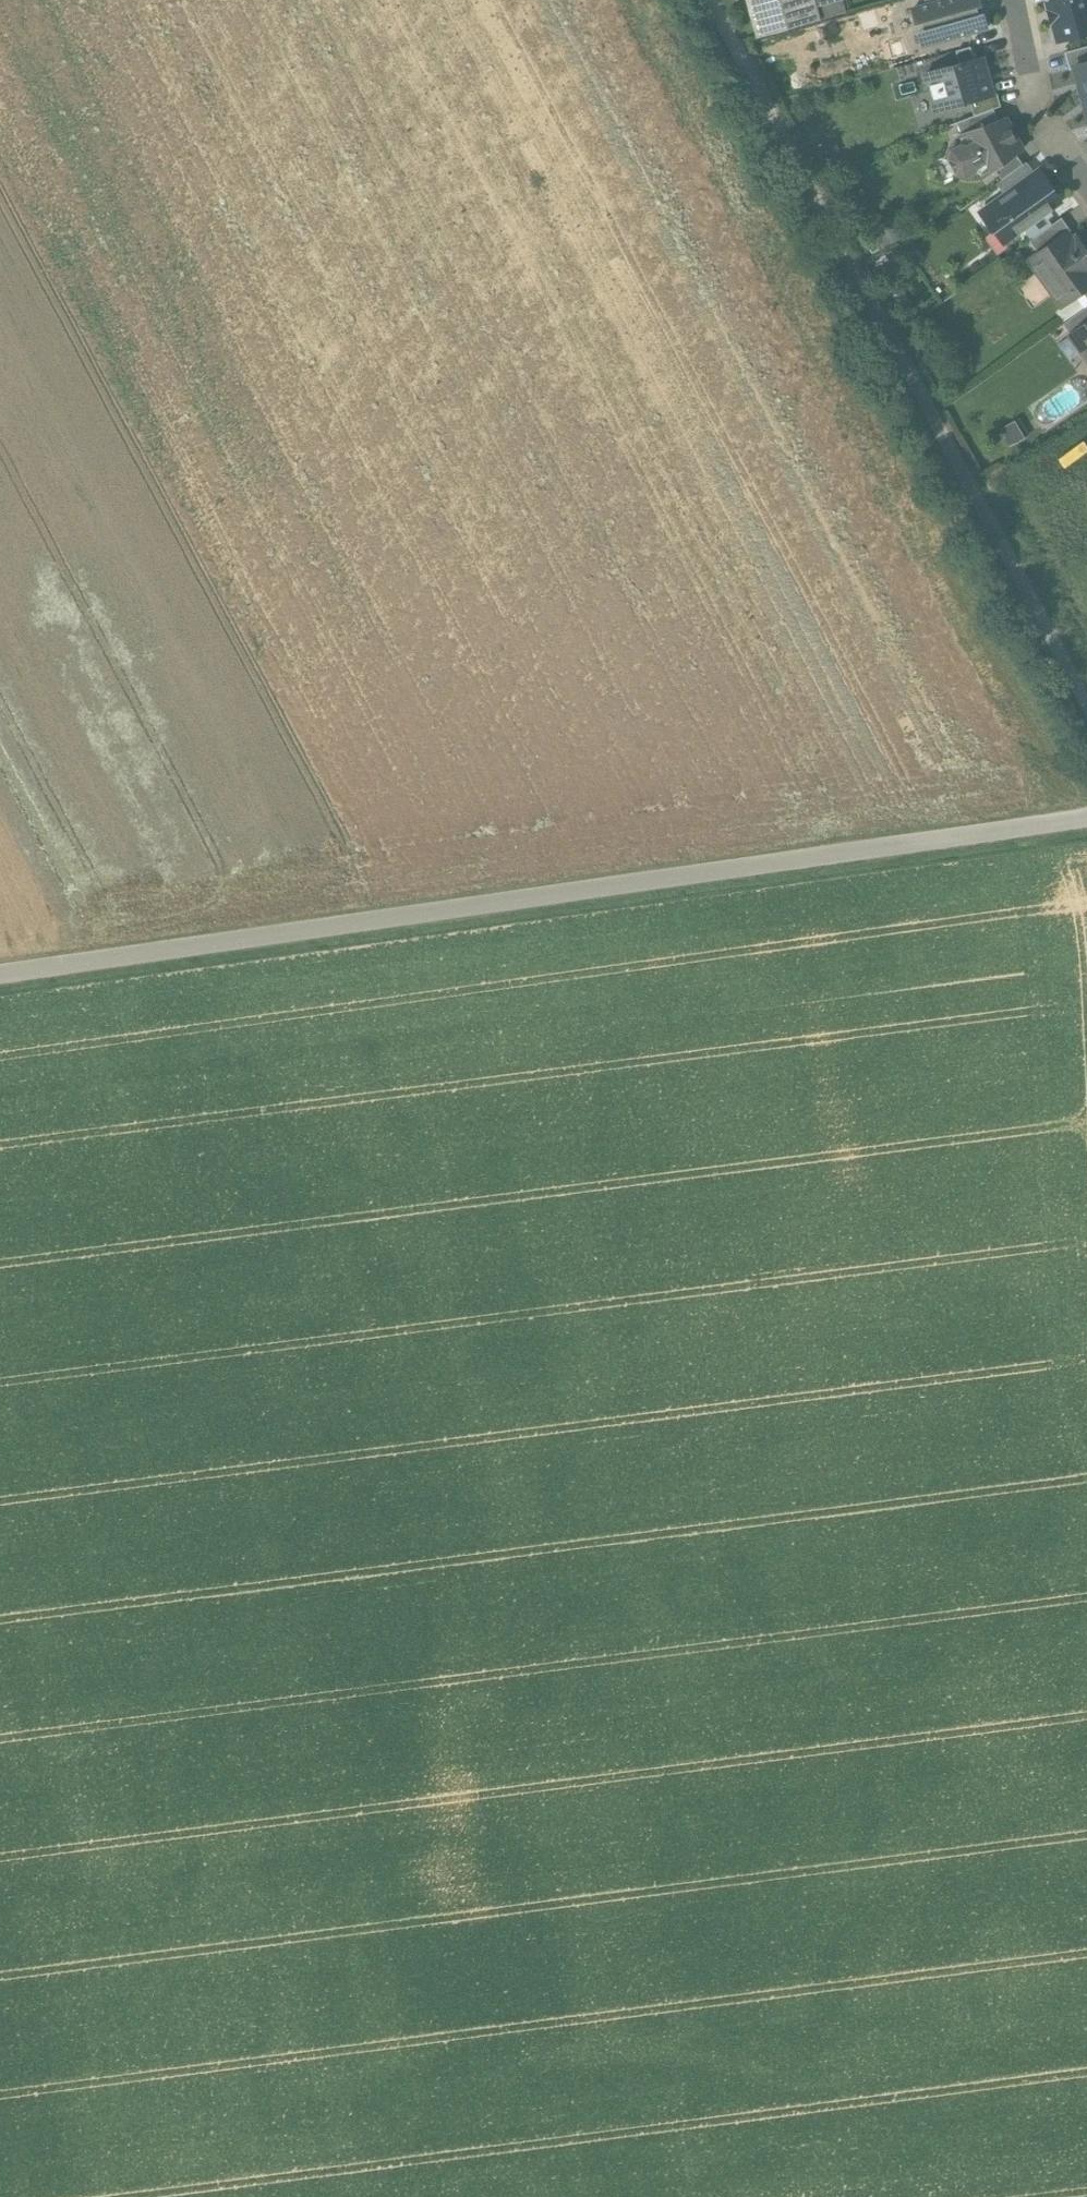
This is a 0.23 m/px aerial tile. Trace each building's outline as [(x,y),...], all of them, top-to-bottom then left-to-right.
[(846,13),(842,0),(747,0),(757,39),(846,13)] [(912,10),(916,25),(923,23),(925,31),(919,33),(923,48),(988,29),(984,14),(979,15),(977,8),(982,6),(980,0),(946,0),(926,6),(912,10)] [(1047,4),(1057,42),(1086,33),(1086,0),(1061,0),(1047,4)] [(1075,69),(1074,66),(1086,63),(1086,47),(1065,53),(1069,71),(1075,69)] [(960,65),(926,74),(936,112),(971,102),(993,96),(983,58),(975,61),(971,48),(956,52),(960,65)] [(1074,66),(1075,69),(1082,96),(1086,95),(1086,63),(1074,66)] [(997,95),(993,96),(971,102),(974,117),(994,109),(1001,107),(997,95)] [(957,123),(962,136),(999,122),(994,109),(974,117),(957,123)] [(1007,121),(1007,119),(999,122),(962,136),(961,144),(951,149),(948,160),(956,176),(967,179),(977,174),(984,178),(995,170),(1016,154),(1023,150),(1022,148),(1021,149),(1014,140),(1016,140),(1011,131),(1010,132),(1006,122),(1007,121)] [(995,170),(1002,181),(1024,165),(1016,154),(995,170)] [(997,185),(1004,195),(1035,173),(1027,163),(1024,165),(1002,181),(997,185)] [(1061,203),(1038,171),(1035,173),(1004,195),(981,212),(1004,244),(1061,203)] [(1030,242),(1039,254),(1066,234),(1071,231),(1062,219),(1030,242)] [(1029,261),(1062,306),(1082,292),(1086,288),(1086,254),(1076,238),(1072,241),(1066,234),(1039,254),(1029,261)] [(1071,335),(1086,324),(1086,308),(1064,325),(1071,335)] [(1071,335),(1070,335),(1086,359),(1086,324),(1071,335)] [(1020,421),(1006,428),(1014,443),(1028,435),(1020,421)]
